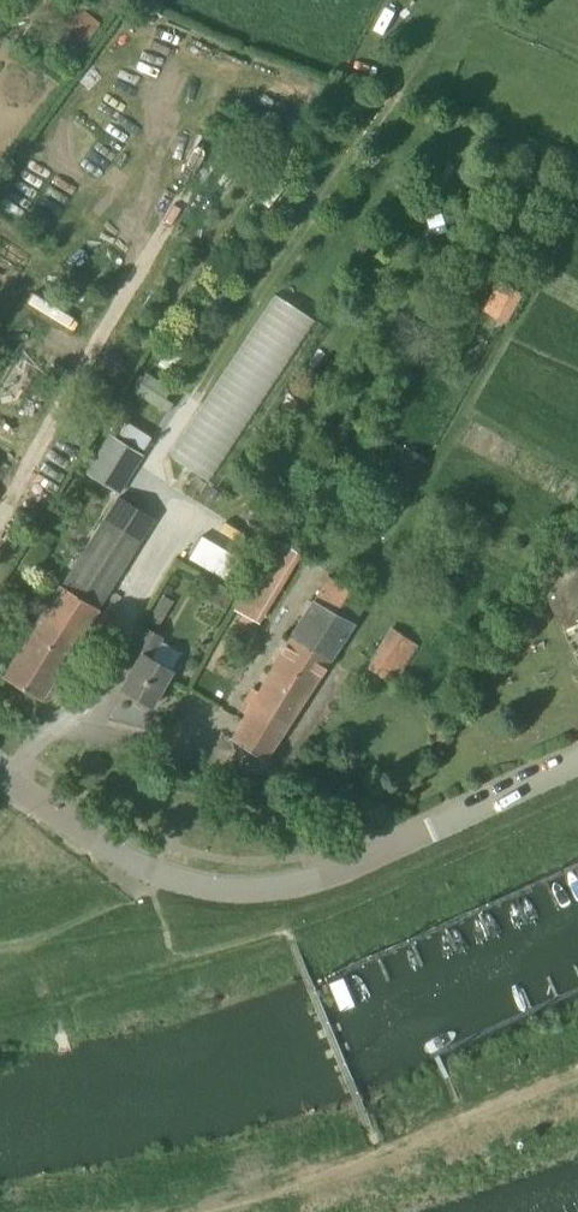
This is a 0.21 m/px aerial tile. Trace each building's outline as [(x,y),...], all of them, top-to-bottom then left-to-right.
[(70,1),(44,35),(74,58),(100,24),(70,1)] [(507,323),(524,294),(500,280),(483,309),(507,323)] [(172,456),(213,481),(314,316),(273,292),(172,456)] [(143,373),(135,395),(164,405),(172,384),(143,373)] [(121,492),(143,455),(108,434),(85,471),(121,492)] [(412,487),(428,459),(406,446),(389,474),(412,487)] [(40,700),(94,611),(153,519),(116,495),(57,589),(3,677),(40,700)] [(188,556),(227,578),(239,555),(201,534),(188,556)] [(258,624),(300,555),(275,540),(234,609),(242,614),(237,621),(247,628),(252,620),(258,624)] [(549,596),(564,630),(577,623),(577,550),(549,596)] [(264,760),(277,739),(363,600),(330,580),(231,739),(264,760)] [(110,593),(102,606),(111,612),(120,597),(115,594),(114,595),(110,593)] [(162,595),(147,621),(158,627),(173,601),(162,595)] [(102,609),(94,622),(109,631),(117,618),(102,609)] [(151,707),(163,686),(172,670),(151,658),(163,638),(140,624),(123,653),(136,661),(120,689),(151,707)] [(397,677),(417,645),(392,629),(372,661),(389,672),(397,677)]
